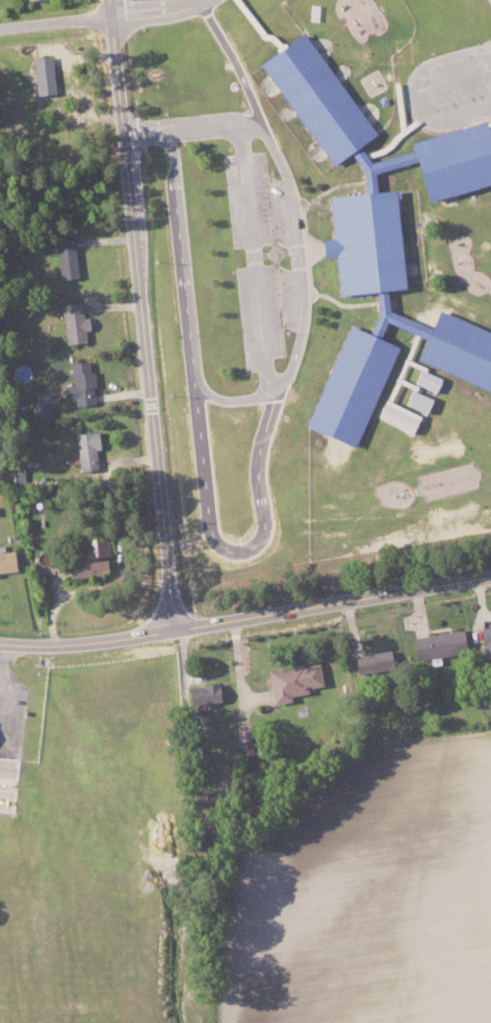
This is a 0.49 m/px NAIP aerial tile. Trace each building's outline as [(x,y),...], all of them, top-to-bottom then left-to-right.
[(484,126),(482,121),(408,139),(411,150),(367,161),(357,144),(371,135),(304,30),(259,59),(327,166),(348,152),(358,167),(364,192),(375,189),(371,171),(412,161),(421,198),(490,181),(490,124),(484,126)] [(53,93),(51,56),(32,57),(34,94),(53,93)] [(59,279),(77,277),(72,238),(55,240),(59,279)] [(60,304),(64,344),(85,341),(84,331),(88,330),(86,316),(82,316),(80,301),(60,304)] [(60,385),(62,400),(72,399),(73,405),(94,403),(91,370),(88,370),(87,360),(68,362),(71,384),(60,385)] [(435,391),(440,376),(419,370),(414,384),(435,391)] [(404,405),(428,412),(432,396),(409,389),(404,405)] [(420,415),(387,400),(379,418),(412,433),(420,415)] [(50,418),(48,401),(36,402),(37,419),(50,418)] [(66,576),(104,576),(103,536),(79,536),(79,557),(66,557),(66,576)] [(11,550),(0,552),(0,573),(14,570),(11,550)] [(479,626),(483,657),(490,656),(490,624),(479,626)] [(465,654),(463,631),(411,636),(413,659),(465,654)] [(354,673),(392,671),(391,652),(353,654),(354,673)] [(321,685),(318,662),(265,669),(270,704),(290,701),(289,695),(308,693),(307,687),(321,685)] [(219,702),(218,684),(186,686),(187,704),(219,702)] [(250,741),(249,728),(238,728),(238,741),(250,741)] [(237,744),(237,758),(251,758),(250,743),(237,744)]
